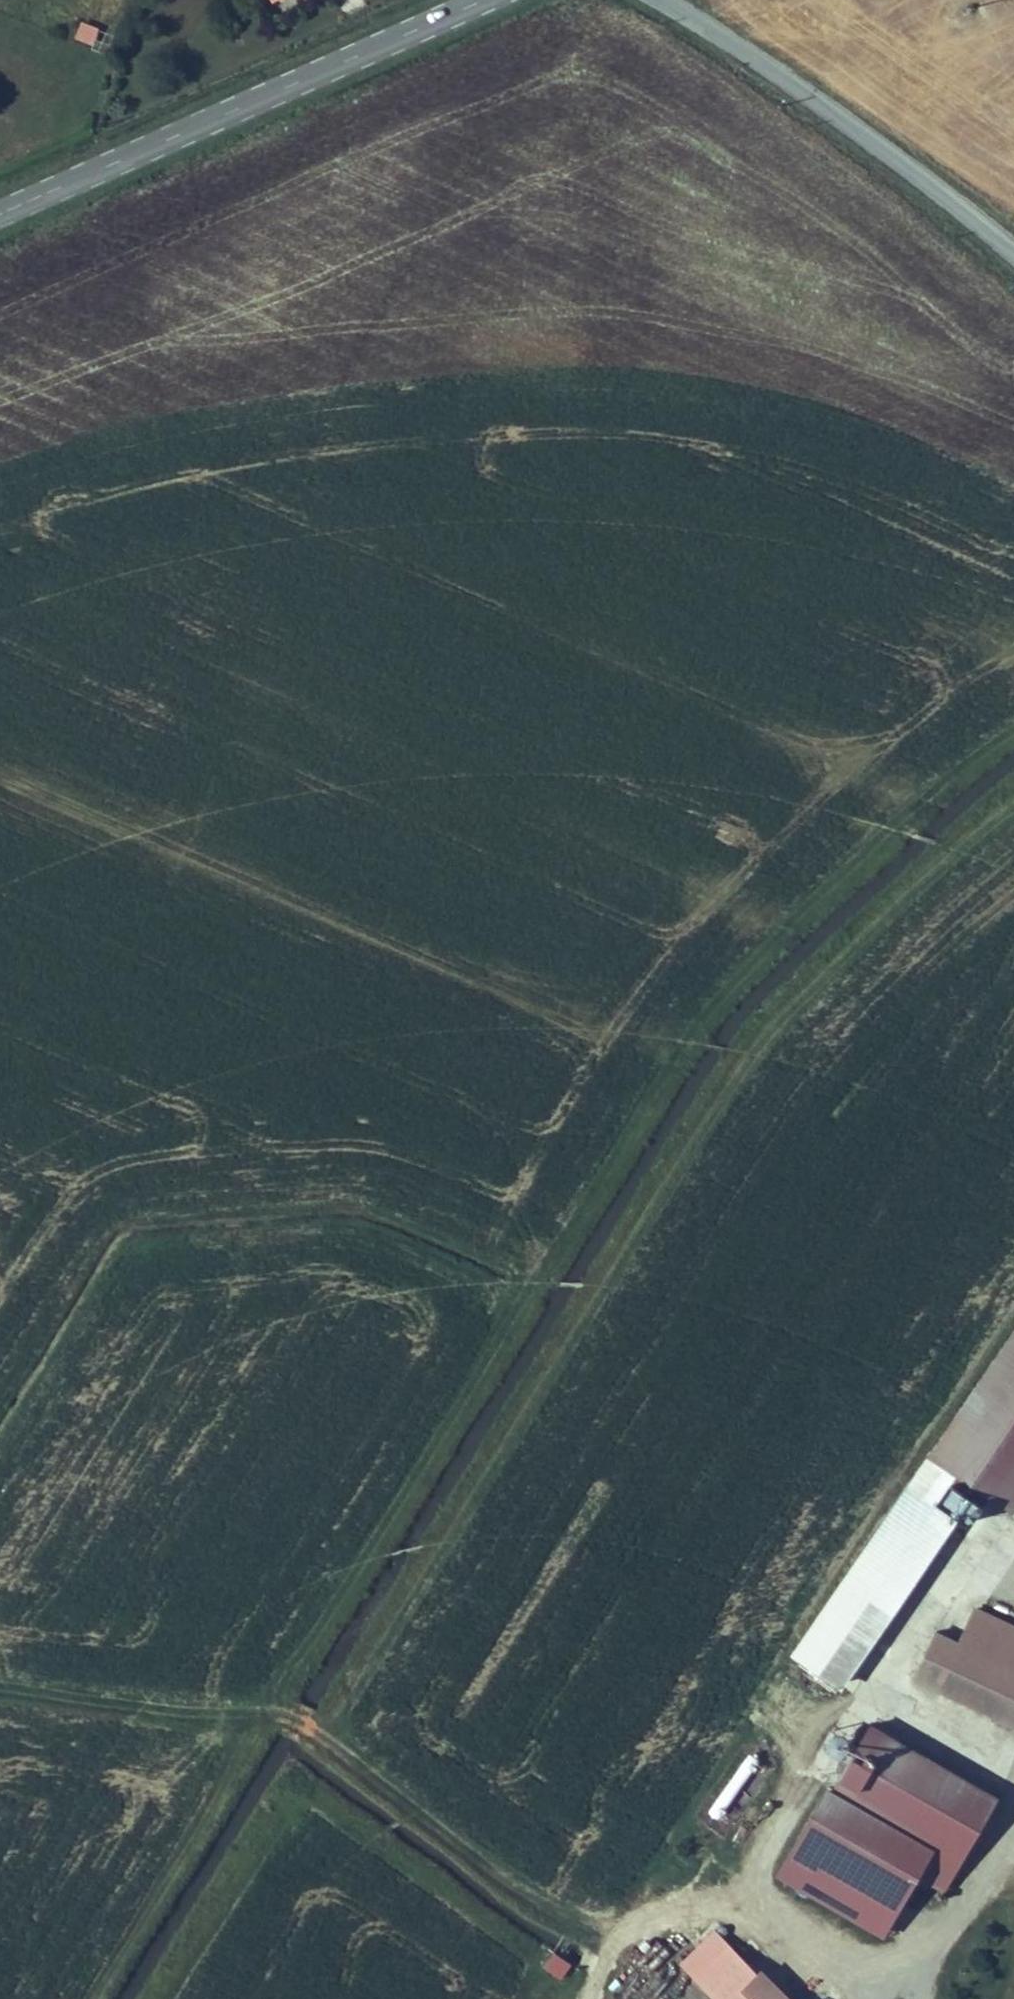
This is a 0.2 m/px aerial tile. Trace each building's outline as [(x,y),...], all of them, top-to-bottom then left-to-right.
[(74,39),(94,45),(99,26),(79,21),(74,39)] [(928,1457),(1013,1514),(1013,1332),(928,1457)] [(951,1482),(924,1464),(793,1656),(842,1689),(962,1515),(939,1501),(951,1482)] [(985,1504),(951,1482),(939,1501),(962,1515),(972,1522),(985,1504)] [(975,1606),(960,1640),(938,1691),(1013,1727),(1013,1625),(975,1606)] [(960,1640),(937,1630),(915,1681),(938,1691),(960,1640)] [(867,1722),(828,1784),(961,1859),(973,1840),(999,1796),(867,1722)] [(961,1859),(828,1784),(809,1812),(919,1874),(943,1888),(961,1859)] [(919,1874),(809,1812),(773,1875),(882,1938),(919,1874)] [(680,1966),(713,1998),(785,1998),(730,1944),(716,1930),(703,1943),(680,1966)] [(570,1963),(553,1951),(545,1963),(561,1975),(570,1963)]
